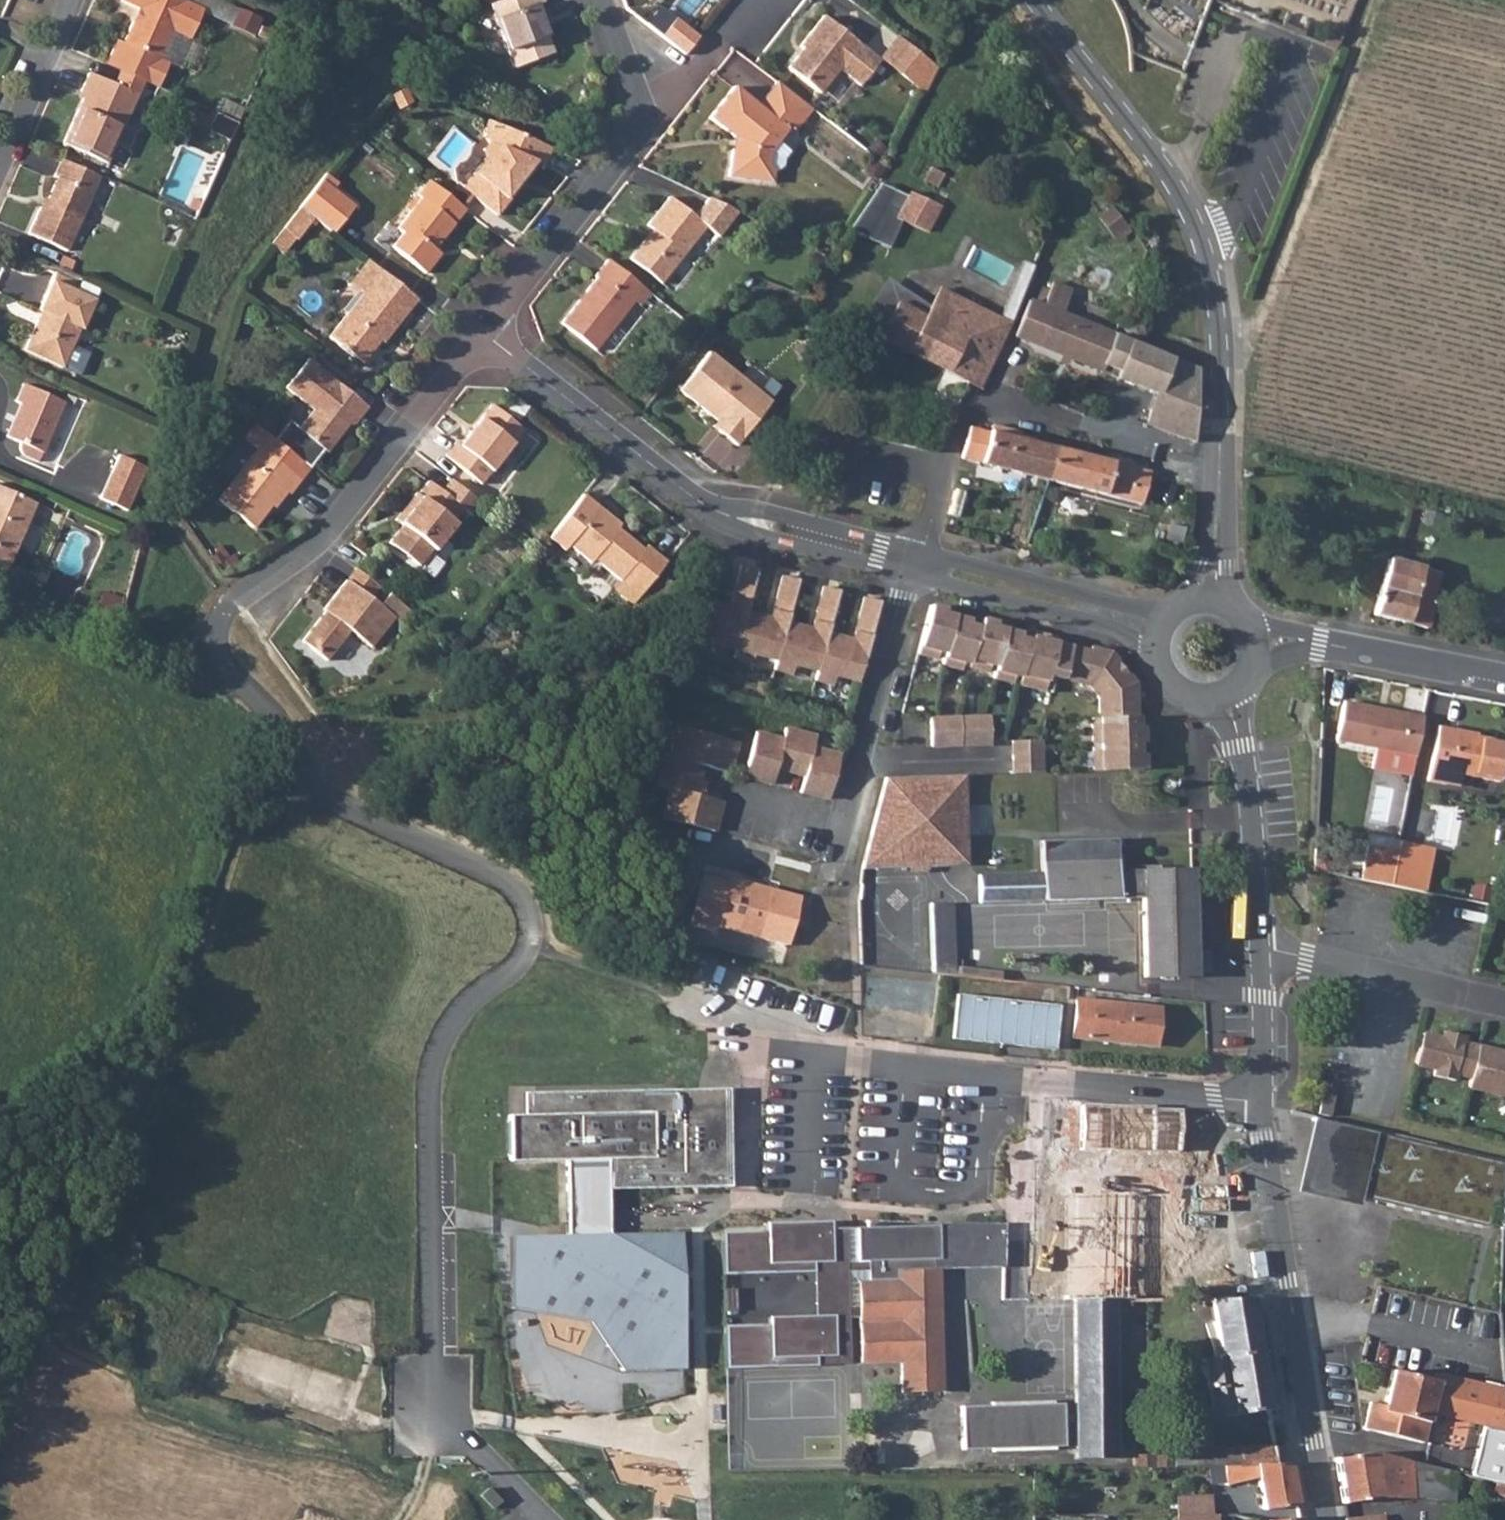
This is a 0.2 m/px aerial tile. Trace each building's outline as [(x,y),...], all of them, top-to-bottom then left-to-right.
[(121,38),(158,54),(170,27),(187,35),(201,4),(191,0),(126,0),(135,4),(121,38)] [(540,0),(492,0),(491,0),(515,63),(554,48),(537,2),(540,0)] [(802,47),(786,67),(819,93),(839,70),(860,87),(880,60),(823,15),(800,45),(802,47)] [(257,30),(269,35),(273,28),(260,23),(257,30)] [(917,49),(898,34),(880,57),(899,72),(917,49)] [(87,90),(65,140),(106,158),(136,89),(87,68),(79,87),(87,90)] [(797,126),(813,106),(777,78),(758,102),(735,84),(711,115),(732,132),(729,173),(771,178),(774,167),(782,168),(783,162),(786,156),(789,152),(777,143),(786,131),(797,126)] [(207,122),(230,132),(236,119),(214,108),(207,122)] [(537,161),(545,160),(551,144),(489,116),(485,127),(490,138),(485,145),(486,155),(464,185),(498,211),(537,161)] [(27,229),(67,246),(99,172),(59,154),(52,171),(56,172),(46,195),(42,194),(27,229)] [(930,168),(924,179),(937,184),(943,174),(930,168)] [(325,170),(320,175),(332,185),(337,179),(325,170)] [(313,213),(333,229),(354,202),(332,185),(320,175),(299,202),(313,213)] [(441,250),(436,246),(466,206),(428,176),(417,190),(422,194),(398,225),(403,230),(392,244),(426,270),(441,250)] [(892,197),(885,212),(927,230),(939,206),(908,191),(903,201),(892,197)] [(630,255),(660,278),(704,223),(716,232),(736,207),(709,194),(694,213),(669,193),(647,222),(653,226),(630,255)] [(313,213),(299,202),(270,240),(281,249),(294,233),(296,235),(313,213)] [(383,268),(368,256),(349,281),(362,291),(371,279),(373,281),(383,268)] [(649,290),(607,257),(593,275),(596,277),(558,325),(591,351),(633,298),(639,302),(649,290)] [(418,295),(383,268),(373,281),(371,279),(362,291),(329,334),(361,360),(383,332),(387,334),(408,308),(418,295)] [(880,337),(897,301),(900,293),(854,271),(834,314),(880,337)] [(900,293),(897,301),(925,314),(939,286),(910,273),(900,293)] [(38,306),(22,345),(58,361),(75,324),(78,325),(92,294),(47,276),(35,305),(38,306)] [(1007,332),(1012,321),(939,286),(925,314),(897,301),(880,337),(968,381),(981,387),(986,375),(1007,332)] [(1112,332),(1028,298),(1013,334),(1075,359),(1097,368),(1112,332)] [(1112,332),(1097,368),(1100,369),(1102,364),(1115,332),(1112,332)] [(1158,395),(1174,357),(1115,332),(1102,364),(1118,371),(1116,378),(1152,392),(1152,394),(1158,395)] [(728,427),(723,433),(735,443),(770,398),(706,350),(677,388),(728,427)] [(366,402),(307,356),(285,385),(310,404),(296,422),(288,416),(273,436),(308,464),(322,445),(326,448),(345,422),(353,420),(366,402)] [(1192,440),(1196,379),(1198,366),(1174,357),(1158,395),(1152,394),(1147,423),(1192,440)] [(17,448),(33,455),(60,395),(19,376),(11,394),(16,396),(2,430),(15,435),(13,439),(14,442),(15,446),(17,448)] [(444,452),(479,481),(521,427),(489,401),(458,441),(454,439),(444,452)] [(969,425),(960,457),(979,463),(1044,480),(1053,445),(969,425)] [(217,496),(251,523),(281,485),(287,489),(298,475),(257,443),(217,496)] [(1044,480),(1139,505),(1147,470),(1053,445),(1044,480)] [(97,501),(127,511),(141,468),(111,458),(97,501)] [(398,518),(401,519),(387,537),(417,559),(430,543),(432,544),(454,517),(452,515),(462,501),(471,510),(479,499),(450,475),(441,486),(428,476),(417,490),(414,488),(402,503),(406,506),(398,518)] [(3,567),(33,496),(0,482),(0,565),(3,567)] [(581,492),(542,538),(561,553),(567,546),(587,562),(592,556),(623,581),(616,590),(635,605),(670,561),(647,543),(642,549),(616,528),(620,523),(581,492)] [(394,514),(398,518),(406,506),(402,503),(394,514)] [(1374,617),(1424,629),(1432,596),(1437,573),(1386,561),(1374,617)] [(346,575),(370,594),(380,583),(355,563),(346,575)] [(704,604),(692,651),(710,656),(712,647),(735,653),(733,662),(750,667),(753,657),(776,663),(774,673),(792,677),(794,668),(818,674),(815,683),(833,688),(835,679),(859,685),(880,605),(864,601),(853,644),(827,637),(838,594),(823,590),(812,633),(786,626),(797,584),(782,580),(771,623),(745,616),(756,573),(741,569),(730,611),(704,604)] [(393,612),(370,594),(346,575),(324,603),(327,605),(303,636),(328,654),(351,625),(371,641),(393,612)] [(970,622),(944,615),(945,611),(930,607),(929,614),(956,621),(969,624),(970,622)] [(1017,686),(1044,693),(1048,680),(1055,683),(1063,684),(1078,688),(1088,691),(1096,703),(1096,722),(1096,726),(1092,726),(1092,747),(1097,747),(1096,754),(1092,754),(1093,764),(1120,772),(1142,772),(1142,760),(1138,760),(1137,748),(1142,747),(1141,732),(1137,732),(1136,720),(1136,691),(1138,690),(1128,675),(1124,678),(1114,664),(1117,662),(1087,654),(1072,650),(1056,647),(1042,643),(1028,640),(1028,642),(1018,639),(1019,637),(1004,633),(981,627),(980,630),(968,627),(969,624),(956,621),(929,614),(918,655),(943,662),(942,666),(968,673),(970,668),(993,675),(992,679),(1017,686)] [(1004,633),(1005,631),(998,629),(999,625),(983,620),(981,627),(1004,633)] [(1042,643),(1044,636),(1033,634),(1031,638),(1030,637),(1028,638),(1028,640),(1042,643)] [(1042,643),(1056,647),(1057,645),(1058,640),(1044,636),(1042,643)] [(1072,650),(1087,654),(1057,645),(1056,647),(1072,650)] [(1087,654),(1117,662),(1111,654),(1088,648),(1087,654)] [(1051,695),(1055,683),(1048,680),(1044,693),(1051,695)] [(1422,757),(1429,719),(1352,703),(1344,740),(1422,757)] [(991,739),(990,735),(929,718),(929,719),(930,746),(991,744),(991,739)] [(660,813),(713,827),(721,797),(694,790),(684,787),(688,773),(692,774),(696,759),(702,761),(728,768),(736,738),(675,722),(668,751),(662,750),(658,765),(654,780),(668,784),(660,813)] [(756,728),(745,772),(773,780),(777,764),(780,754),(794,758),(809,762),(806,771),(802,787),(830,794),(842,750),(814,743),(817,732),(802,728),(786,724),(784,735),(756,728)] [(1446,729),(1435,783),(1453,786),(1455,775),(1469,778),(1504,785),(1504,784),(1504,744),(1463,736),(1464,732),(1446,729)] [(1041,773),(1040,749),(1039,744),(1027,745),(1012,741),(1012,742),(1014,773),(1041,773)] [(780,754),(777,764),(792,767),(806,771),(809,762),(794,758),(780,754)] [(688,773),(684,787),(694,790),(698,776),(702,761),(696,759),(692,774),(688,773)] [(888,775),(860,866),(947,865),(946,820),(968,820),(967,774),(888,775)] [(1466,789),(1469,778),(1455,775),(1453,786),(1466,789)] [(946,820),(947,865),(968,865),(968,820),(946,820)] [(1405,842),(1396,886),(1430,893),(1439,849),(1405,842)] [(1191,872),(1115,873),(1114,861),(1039,863),(1039,873),(978,874),(979,903),(1141,898),(1144,979),(1195,978),(1191,872)] [(717,874),(703,871),(701,878),(715,882),(717,874)] [(715,882),(701,878),(690,921),(716,928),(718,922),(759,933),(772,883),(741,875),(735,879),(717,874),(715,882)] [(952,974),(951,904),(927,904),(928,971),(938,972),(952,974)] [(1055,1049),(1059,1006),(956,997),(953,1041),(1055,1049)] [(1071,1038),(1152,1047),(1156,1009),(1075,1000),(1071,1038)] [(1479,1049),(1462,1045),(1464,1039),(1444,1034),(1442,1040),(1427,1037),(1423,1050),(1418,1049),(1414,1066),(1435,1072),(1433,1078),(1454,1084),(1456,1076),(1471,1080),(1469,1090),(1494,1096),(1496,1089),(1504,1091),(1504,1055),(1479,1049)] [(1418,1049),(1423,1050),(1427,1037),(1422,1035),(1418,1049)] [(727,1089),(653,1091),(653,1114),(725,1112),(727,1168),(729,1168),(727,1089)] [(1504,1098),(1504,1091),(1496,1089),(1494,1096),(1504,1098)] [(606,1190),(729,1187),(729,1168),(727,1168),(725,1112),(653,1114),(653,1091),(522,1094),(522,1116),(507,1116),(508,1162),(564,1161),(566,1236),(508,1237),(509,1298),(636,1295),(637,1374),(682,1373),(679,1234),(607,1236),(606,1190)] [(1056,1174),(1056,1196),(1043,1195),(1041,1195),(1041,1216),(1046,1216),(1046,1241),(1072,1240),(1150,1239),(1150,1202),(1150,1189),(1132,1191),(1132,1169),(1196,1171),(1195,1133),(1182,1132),(1182,1124),(1177,1124),(1177,1111),(1138,1110),(1138,1107),(1079,1108),(1078,1149),(1065,1150),(1065,1174),(1056,1174)] [(1357,1192),(1486,1223),(1493,1196),(1497,1177),(1501,1178),(1501,1161),(1320,1117),(1305,1180),(1357,1192)] [(1044,1150),(1043,1195),(1056,1196),(1056,1174),(1065,1174),(1065,1150),(1044,1150)] [(1497,1177),(1493,1196),(1501,1198),(1501,1178),(1497,1177)] [(1150,1202),(1150,1239),(1155,1239),(1169,1238),(1168,1202),(1150,1202)] [(830,1263),(829,1227),(829,1220),(764,1222),(764,1229),(719,1230),(720,1273),(811,1271),(811,1263),(830,1263)] [(979,1226),(936,1227),(938,1258),(933,1259),(933,1268),(938,1268),(980,1267),(979,1226)] [(1000,1226),(979,1226),(980,1267),(1001,1266),(1000,1226)] [(832,1323),(833,1359),(848,1358),(842,1227),(829,1227),(830,1263),(811,1263),(811,1271),(813,1317),(813,1324),(832,1323)] [(936,1227),(852,1230),(852,1262),(864,1262),(864,1283),(855,1283),(858,1364),(898,1363),(899,1389),(925,1388),(924,1339),(940,1339),(938,1268),(933,1268),(933,1259),(938,1258),(936,1227)] [(1154,1304),(1155,1239),(1150,1239),(1072,1240),(1071,1302),(1113,1303),(1154,1304)] [(1035,1241),(1033,1301),(1071,1302),(1072,1240),(1046,1241),(1035,1241)] [(509,1298),(510,1309),(587,1325),(621,1374),(637,1374),(636,1295),(509,1298)] [(1208,1417),(1267,1409),(1249,1300),(1211,1300),(1207,1299),(1217,1355),(1198,1358),(1201,1373),(1185,1376),(1187,1390),(1190,1390),(1193,1412),(1207,1411),(1208,1417)] [(1111,1305),(1070,1305),(1072,1465),(1113,1465),(1111,1305)] [(722,1326),(723,1370),(814,1367),(814,1359),(833,1359),(832,1323),(813,1324),(813,1317),(767,1318),(767,1325),(722,1326)] [(940,1339),(924,1339),(925,1388),(942,1388),(940,1339)] [(1430,1411),(1436,1382),(1393,1371),(1392,1373),(1385,1406),(1370,1403),(1364,1430),(1422,1444),(1430,1411)] [(1430,1411),(1483,1425),(1482,1429),(1504,1434),(1504,1394),(1437,1378),(1436,1382),(1430,1411)] [(991,1411),(960,1411),(961,1453),(1062,1451),(1060,1409),(1051,1409),(1051,1405),(991,1407),(991,1411)] [(1234,1466),(1275,1464),(1273,1444),(1234,1446),(1234,1466)] [(1212,1466),(1234,1466),(1234,1446),(1171,1446),(1171,1455),(1172,1466),(1212,1466)] [(1378,1497),(1412,1499),(1412,1497),(1409,1461),(1375,1453),(1336,1459),(1344,1502),(1378,1497)] [(1495,1483),(1504,1485),(1504,1459),(1479,1453),(1472,1477),(1495,1483)] [(1172,1466),(1171,1455),(1132,1455),(1132,1466),(1148,1466),(1154,1466),(1172,1466)] [(1409,1461),(1412,1497),(1453,1500),(1456,1473),(1409,1461)] [(1234,1466),(1212,1466),(1213,1487),(1258,1478),(1264,1510),(1296,1505),(1289,1462),(1275,1464),(1234,1466)] [(1495,1483),(1492,1495),(1504,1498),(1504,1485),(1495,1483)] [(1211,1496),(1176,1496),(1176,1514),(1211,1515),(1211,1496)]
